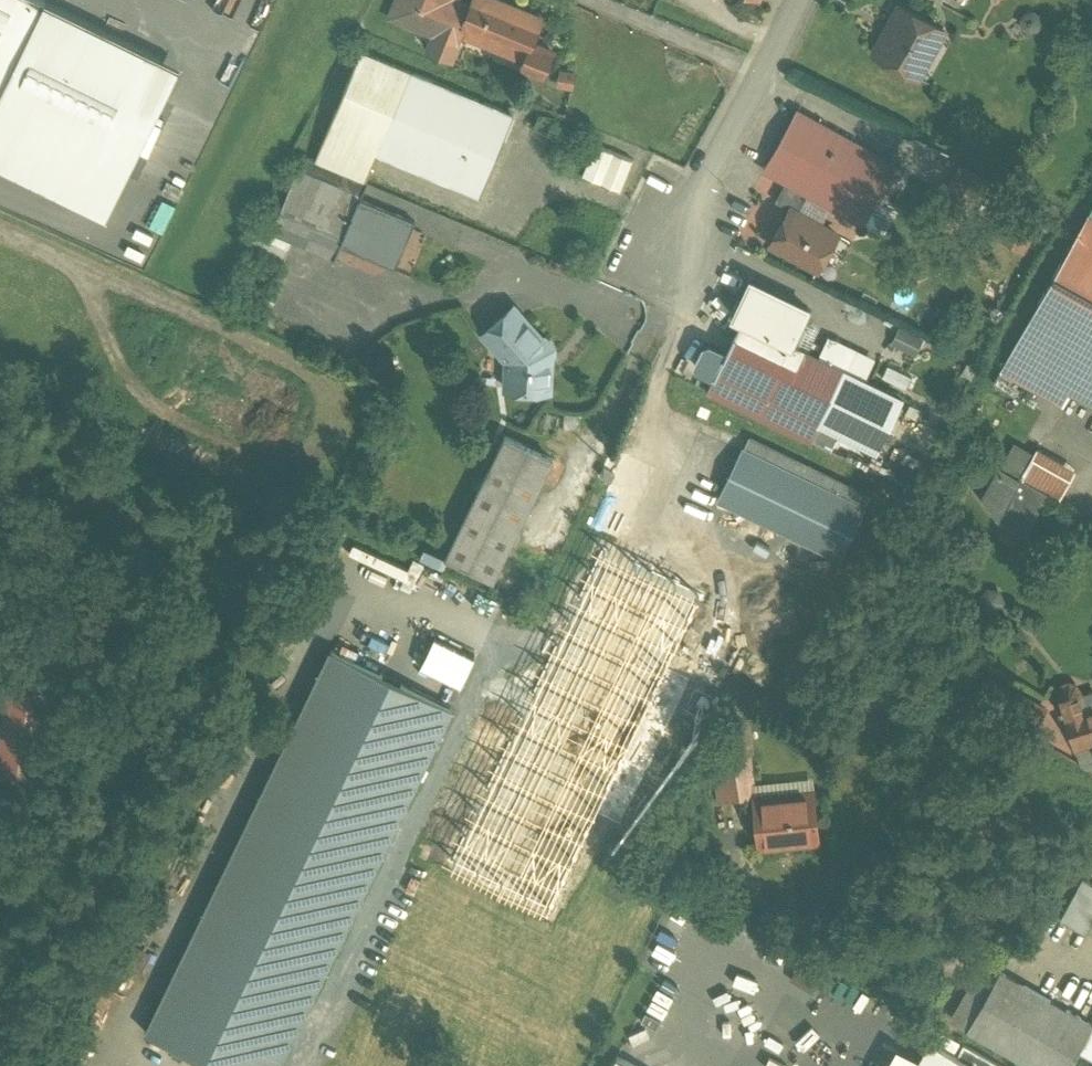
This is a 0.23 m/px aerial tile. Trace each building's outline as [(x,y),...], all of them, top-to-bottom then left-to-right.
[(42,0),(0,0),(0,96),(46,2),(42,0)] [(391,17),(458,44),(462,34),(473,7),(472,7),(456,0),(398,0),(391,17)] [(496,0),(486,0),(484,6),(474,2),(472,7),(473,7),(462,34),(526,60),(523,68),(544,77),(554,52),(532,44),(542,19),(496,0)] [(945,31),(901,6),(874,54),(918,79),(945,31)] [(412,71),(362,49),(316,159),(345,171),(367,181),(379,153),(378,152),(412,71)] [(515,114),(412,71),(378,152),(379,153),(481,195),(515,114)] [(897,166),(798,111),(765,170),(786,182),(809,195),(864,225),(897,166)] [(596,145),(588,178),(628,188),(636,155),(596,145)] [(339,185),(301,169),(274,231),(335,256),(335,257),(336,257),(341,245),(361,198),(337,188),(339,185)] [(367,181),(345,171),(339,185),(337,188),(361,198),(368,181),(367,181)] [(809,195),(786,182),(775,201),(791,210),(791,209),(799,213),(809,195)] [(416,221),(361,198),(341,245),(396,268),(416,221)] [(1001,370),(1064,405),(1071,393),(1091,405),(1091,208),(1001,370)] [(799,213),(791,209),(791,210),(772,243),(818,269),(830,248),(824,245),(822,236),(826,228),(799,213)] [(542,338),(515,307),(485,333),(508,360),(507,388),(549,390),(551,356),(555,353),(555,347),(547,338),(542,338)] [(845,370),(743,320),(717,373),(777,402),(819,423),(845,370)] [(896,343),(921,353),(928,336),(903,327),(896,343)] [(819,423),(777,402),(768,421),(810,441),(819,423)] [(554,459),(505,436),(505,437),(447,555),(495,578),(553,460),(554,459)] [(871,496),(750,437),(719,500),(840,559),(871,496)] [(655,469),(613,449),(599,479),(611,485),(590,526),(621,541),(655,469)] [(960,452),(948,458),(957,473),(968,467),(960,452)] [(1067,489),(1027,467),(1021,478),(1047,493),(1060,500),(1067,489)] [(1000,469),(984,498),(1003,509),(1020,480),(1000,469)] [(1003,509),(998,519),(1006,523),(1010,518),(1028,528),(1047,493),(1021,478),(1020,480),(1003,509)] [(332,649),(263,793),(384,851),(453,708),(332,649)] [(1047,710),(984,674),(975,690),(1038,725),(1047,710)] [(1082,696),(1080,690),(1076,685),(1070,683),(1064,685),(1060,690),(1060,696),(1063,707),(1060,708),(1061,711),(1064,711),(1077,751),(1091,747),(1091,693),(1082,696)] [(55,692),(18,687),(5,776),(41,781),(55,692)] [(749,718),(720,721),(723,756),(753,753),(749,718)] [(1080,758),(1082,764),(1091,770),(1091,755),(1080,758)] [(263,793),(146,1033),(215,1065),(280,1065),(384,851),(263,793)] [(816,796),(781,800),(780,795),(754,797),(758,842),(789,839),(789,844),(820,841),(816,796)] [(1065,923),(1091,934),(1091,882),(1084,879),(1065,923)] [(701,911),(684,902),(679,912),(696,921),(701,911)] [(772,954),(726,926),(719,936),(735,945),(722,965),(738,975),(748,960),(763,969),(772,954)] [(661,952),(651,972),(663,977),(672,958),(661,952)] [(820,977),(800,966),(793,979),(812,990),(820,977)] [(1001,971),(968,1030),(1031,1065),(1071,1065),(1079,1051),(1091,1058),(1091,1023),(1001,971)] [(964,1044),(958,1056),(931,1041),(917,1065),(998,1065),(999,1064),(964,1044)] [(617,1055),(611,1065),(637,1065),(617,1055)]
